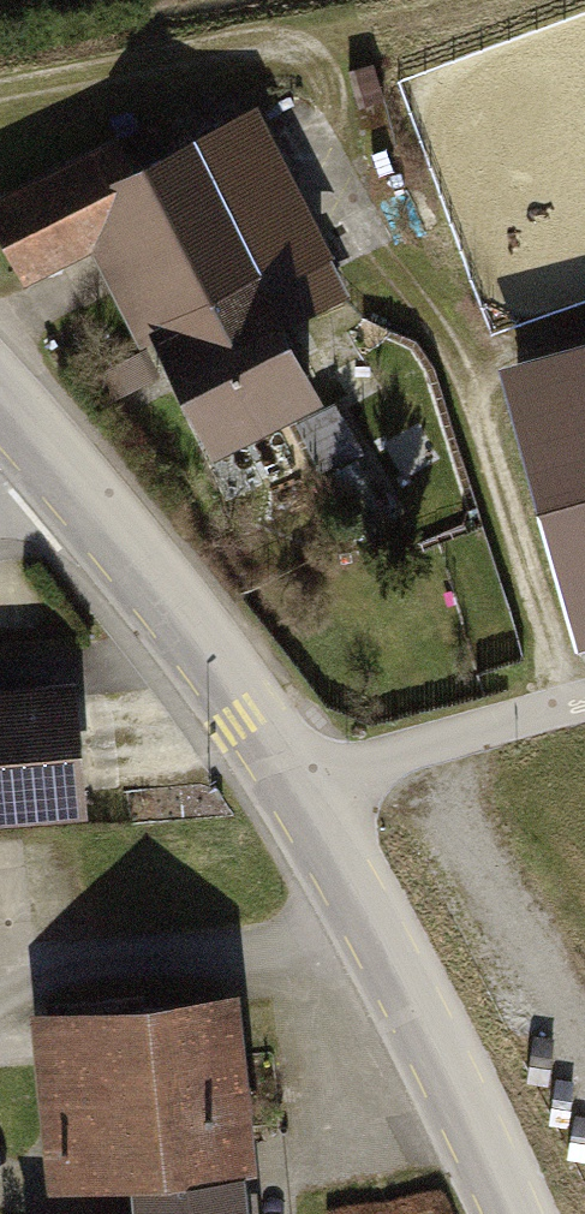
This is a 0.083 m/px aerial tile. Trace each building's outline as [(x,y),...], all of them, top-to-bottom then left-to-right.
[(140,132),(3,206),(44,281),(109,246),(166,351),(186,339),(248,453),(350,398),(310,323),(358,298),(339,263),(353,256),(275,112),(162,173),(140,132)] [(528,370),(584,587),(584,355),(528,370)] [(113,809),(101,682),(0,692),(0,820),(113,809)] [(48,1013),(63,1196),(163,1188),(165,1213),(286,1213),(269,995),(48,1013)]
